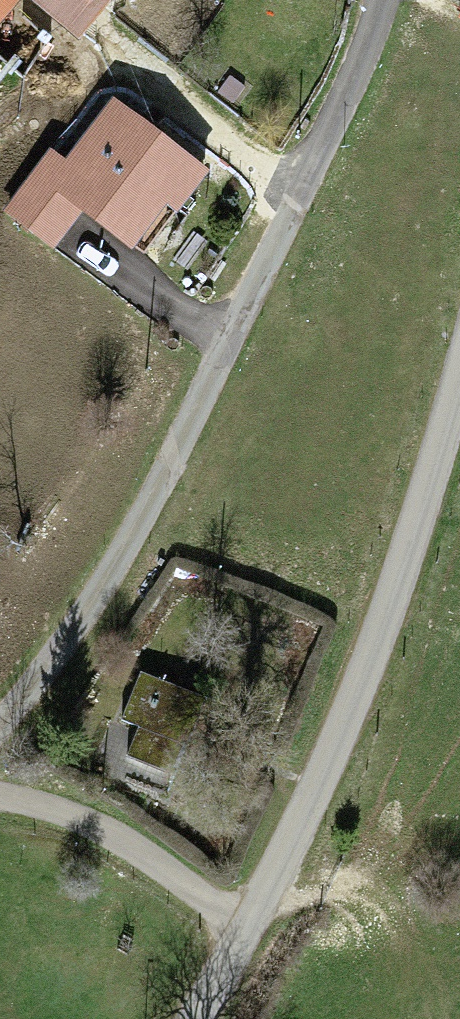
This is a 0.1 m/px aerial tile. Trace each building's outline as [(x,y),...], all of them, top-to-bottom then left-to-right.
[(10,0),(0,0),(0,12),(10,0)] [(81,31),(106,0),(42,0),(81,31)] [(110,94),(13,210),(50,241),(83,201),(140,248),(203,171),(110,94)] [(136,670),(120,719),(187,741),(204,692),(136,670)]
